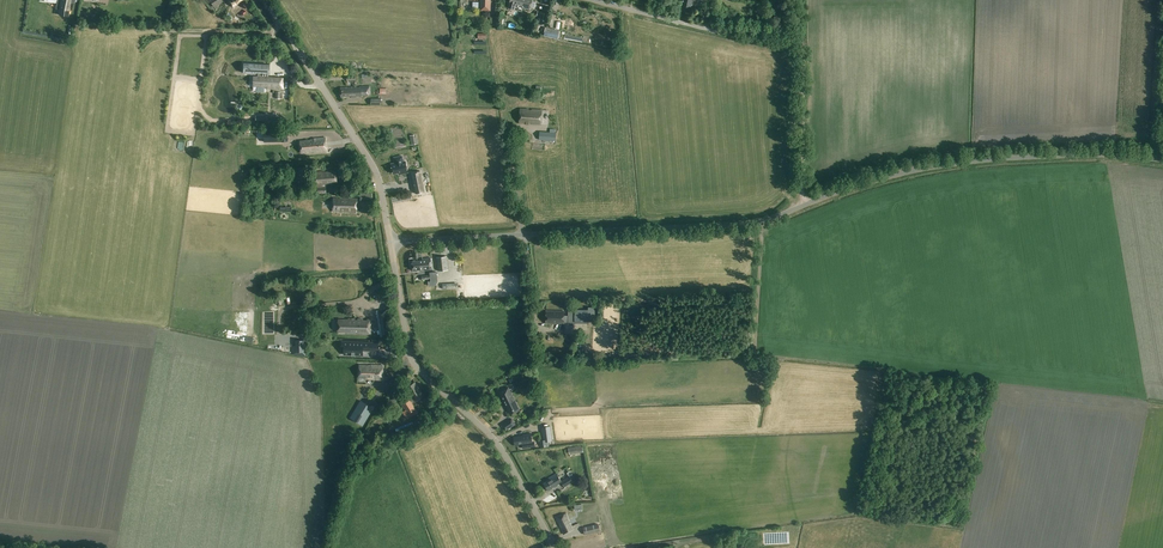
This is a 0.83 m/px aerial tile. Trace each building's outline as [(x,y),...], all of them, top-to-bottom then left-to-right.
[(56,9),(60,9),(59,15),(68,16),(69,11),(71,3),(74,3),(75,0),(57,0),(57,2),(56,9)] [(481,7),(481,8),(481,10),(490,10),(491,0),(481,0),(481,7)] [(508,7),(514,9),(515,7),(520,8),(520,6),(530,9),(532,0),(510,0),(508,7)] [(693,0),(683,0),(682,3),(683,3),(682,11),(690,12),(693,0)] [(546,28),(544,36),(558,39),(560,31),(546,28)] [(269,74),(269,65),(243,63),(243,72),(257,73),(257,77),(253,76),(253,84),(266,85),(266,88),(283,89),(284,78),(267,77),(267,74),(269,74)] [(362,95),(370,95),(370,87),(341,87),(341,96),(351,96),(351,97),(362,97),(362,95)] [(533,112),(529,111),(529,109),(520,109),(519,123),(542,125),(543,110),(533,109),(533,112)] [(556,141),(557,133),(540,131),(539,140),(556,141)] [(327,151),(326,137),(315,138),(316,138),(300,139),(301,152),(308,152),(309,151),(316,150),(317,151),(327,151)] [(404,162),(403,156),(395,158),(396,163),(392,164),(394,174),(403,172),(403,174),(409,173),(406,161),(404,162)] [(331,184),(337,184),(336,170),(315,171),(316,184),(317,184),(318,194),(326,193),(326,188),(327,188),(328,194),(337,193),(337,187),(332,187),(331,184)] [(416,194),(425,192),(421,172),(412,174),(416,194)] [(357,213),(357,199),(333,198),(333,211),(341,211),(341,212),(357,213)] [(438,271),(449,270),(447,256),(436,257),(438,271)] [(414,272),(433,270),(431,259),(423,259),(423,261),(413,262),(414,272)] [(383,336),(391,335),(387,308),(378,310),(383,336)] [(568,309),(568,316),(568,322),(568,324),(575,324),(575,323),(585,323),(585,310),(568,309)] [(565,322),(568,322),(568,316),(565,316),(565,311),(546,310),(546,324),(565,324),(565,322)] [(338,319),(338,332),(346,332),(346,333),(372,334),(372,320),(338,319)] [(293,354),(307,357),(307,350),(307,341),(307,340),(306,340),(305,340),(301,340),(298,340),(297,340),(296,340),(296,343),(296,346),(293,346),(293,354)] [(342,341),(342,349),(345,349),(344,355),(362,355),(363,350),(368,350),(371,350),(371,348),(372,344),(372,343),(370,342),(366,342),(342,341)] [(383,380),(383,365),(360,364),(359,378),(365,378),(365,380),(383,380)] [(411,401),(414,399),(417,402),(425,396),(421,391),(420,392),(418,389),(420,388),(417,385),(417,384),(415,382),(408,387),(411,391),(410,392),(412,395),(401,403),(406,410),(411,418),(419,412),(411,401)] [(508,387),(499,392),(509,415),(519,410),(508,387)] [(395,402),(401,394),(396,391),(390,398),(395,402)] [(361,401),(350,418),(363,426),(374,409),(361,401)] [(515,424),(511,418),(502,425),(505,431),(515,424)] [(545,441),(553,440),(551,426),(543,427),(545,441)] [(516,446),(522,445),(522,449),(535,447),(534,441),(532,441),(531,434),(523,435),(524,436),(515,437),(516,446)] [(564,479),(559,469),(548,475),(550,478),(548,480),(549,481),(545,483),(549,491),(562,483),(564,487),(573,482),(569,476),(564,479)] [(569,520),(566,514),(556,518),(559,524),(560,523),(561,526),(560,526),(564,535),(574,530),(569,520)] [(578,519),(580,524),(589,521),(587,516),(578,519)] [(585,535),(600,531),(598,524),(583,528),(585,535)]
